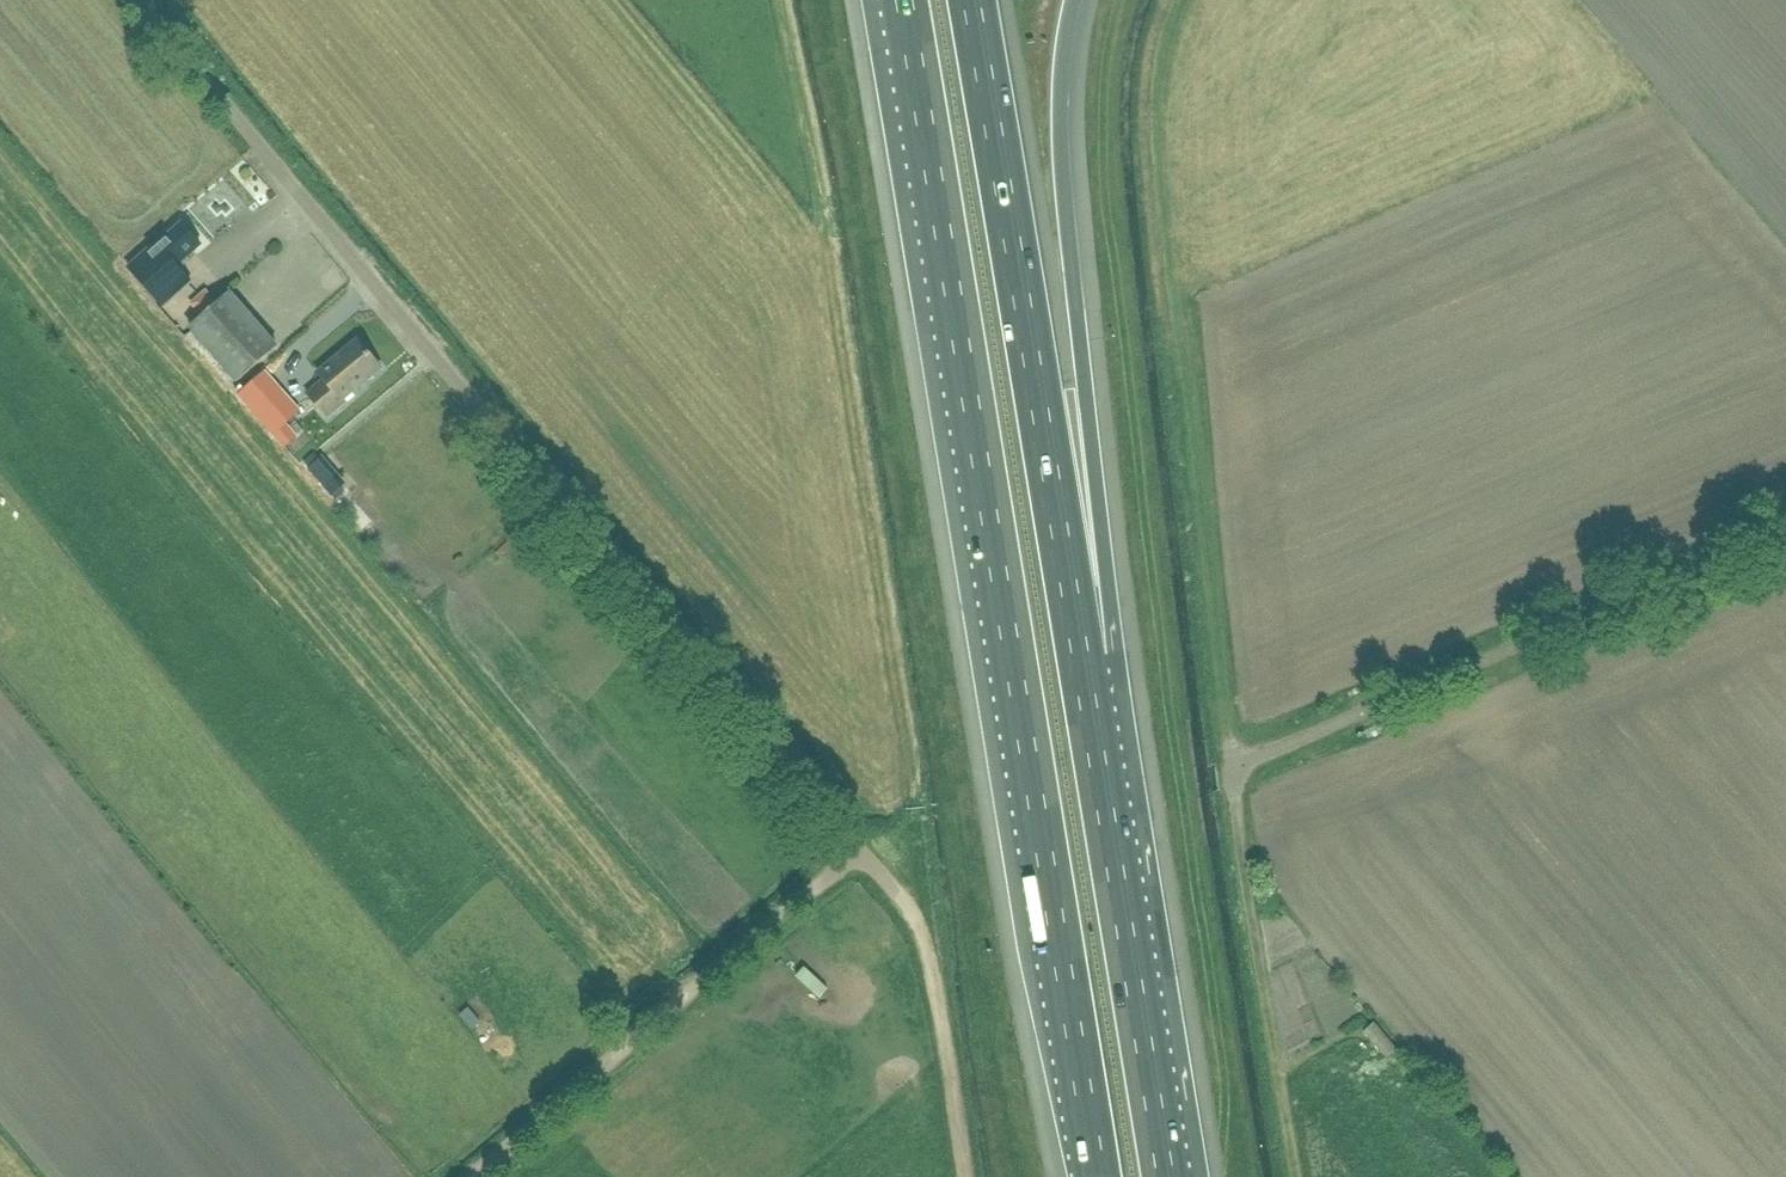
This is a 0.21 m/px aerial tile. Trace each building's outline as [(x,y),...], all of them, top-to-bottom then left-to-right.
[(128,268),(163,308),(192,283),(177,267),(201,245),(182,224),(167,237),(166,235),(128,268)] [(238,381),(277,346),(230,293),(191,328),(238,381)] [(329,419),(347,404),(345,402),(383,370),(358,340),(319,373),(325,381),(309,394),(329,419)] [(264,376),(240,397),(275,438),(300,417),(264,376)] [(839,954),(829,965),(852,985),(861,974),(839,954)] [(1364,1039),(1383,1062),(1395,1053),(1375,1030),(1364,1039)]
